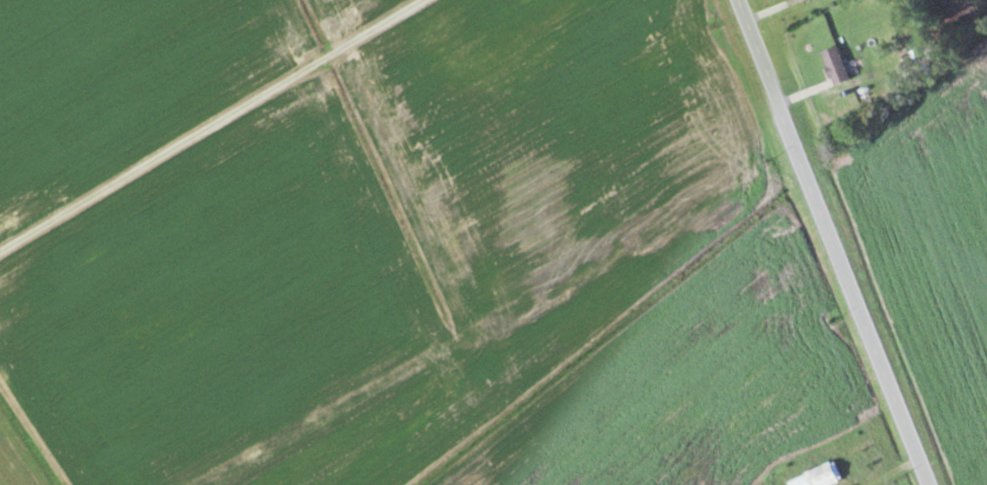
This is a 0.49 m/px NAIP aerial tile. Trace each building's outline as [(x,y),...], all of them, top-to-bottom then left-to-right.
[(836,87),(852,81),(839,47),(823,54),(836,87)] [(838,466),(810,473),(813,484),(841,484),(843,484),(838,466)]
